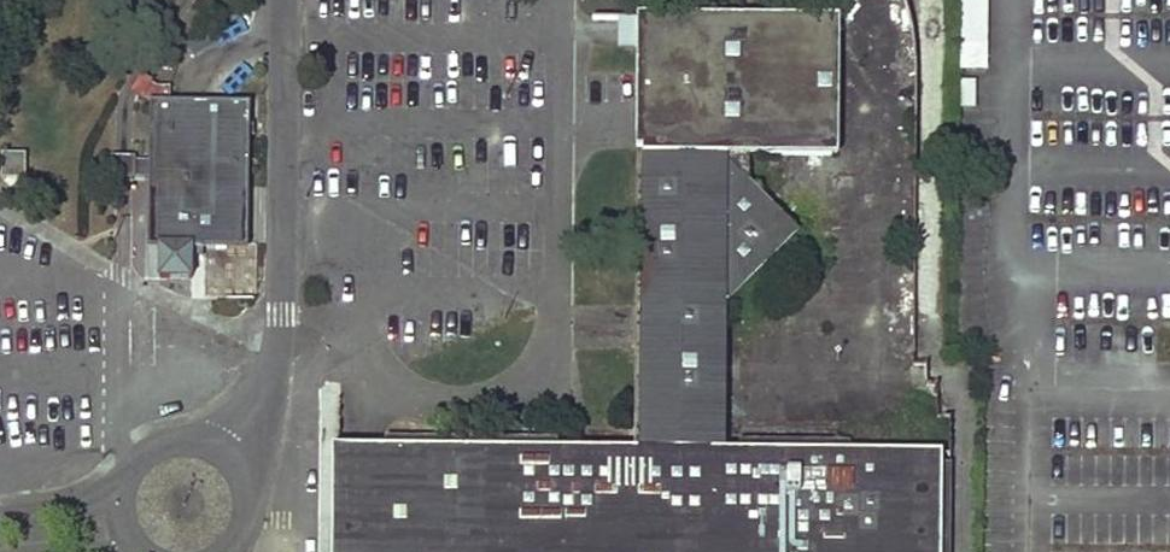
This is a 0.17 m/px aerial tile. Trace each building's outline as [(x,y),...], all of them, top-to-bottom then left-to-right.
[(904,0),(843,0),(831,18),(912,32),(904,0)] [(988,0),(962,0),(961,71),(988,72),(988,0)] [(630,442),(721,443),(723,305),(793,234),(744,181),(745,155),(887,156),(914,156),(912,32),(831,18),(829,20),(654,19),(654,51),(644,52),(642,158),(633,158),(630,442)] [(644,52),(654,51),(654,19),(616,19),(617,51),(644,52)] [(243,104),(165,103),(165,86),(158,86),(151,78),(137,91),(148,103),(147,160),(129,159),(128,177),(147,175),(145,243),(155,244),(154,276),(187,276),(188,254),(197,255),(198,244),(241,245),(243,133),(249,133),(249,122),(243,122),(243,104)] [(975,80),(962,80),(961,107),(975,107),(975,80)] [(0,152),(0,180),(8,187),(22,178),(23,152),(0,152)] [(105,178),(128,179),(128,177),(129,159),(128,156),(106,155),(105,178)] [(914,156),(887,156),(886,353),(914,354),(914,156)] [(721,443),(630,442),(629,461),(553,460),(553,442),(490,441),(490,457),(478,457),(478,441),(385,439),(385,447),(331,448),(330,551),(946,551),(947,466),(941,466),(844,464),(844,452),(844,444),(738,443),(738,450),(721,450),(721,443)] [(844,464),(941,466),(941,453),(844,452),(844,464)]
